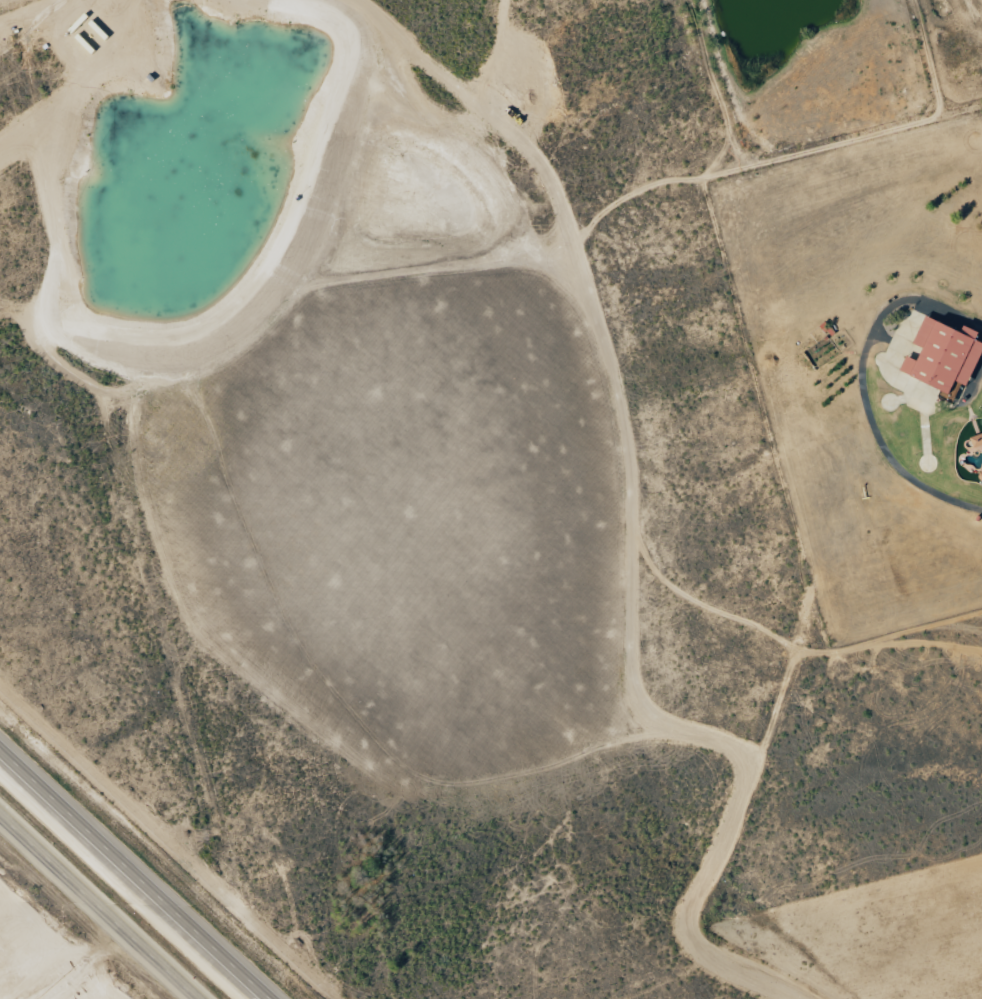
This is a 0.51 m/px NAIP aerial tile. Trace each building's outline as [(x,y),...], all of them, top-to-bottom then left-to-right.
[(950,393),(955,381),(967,386),(981,351),(981,343),(976,340),(979,332),(964,326),(961,331),(925,316),(914,343),(924,348),(918,361),(906,356),(900,372),(950,393)] [(970,437),(973,448),(981,446),(981,433),(970,437)]
